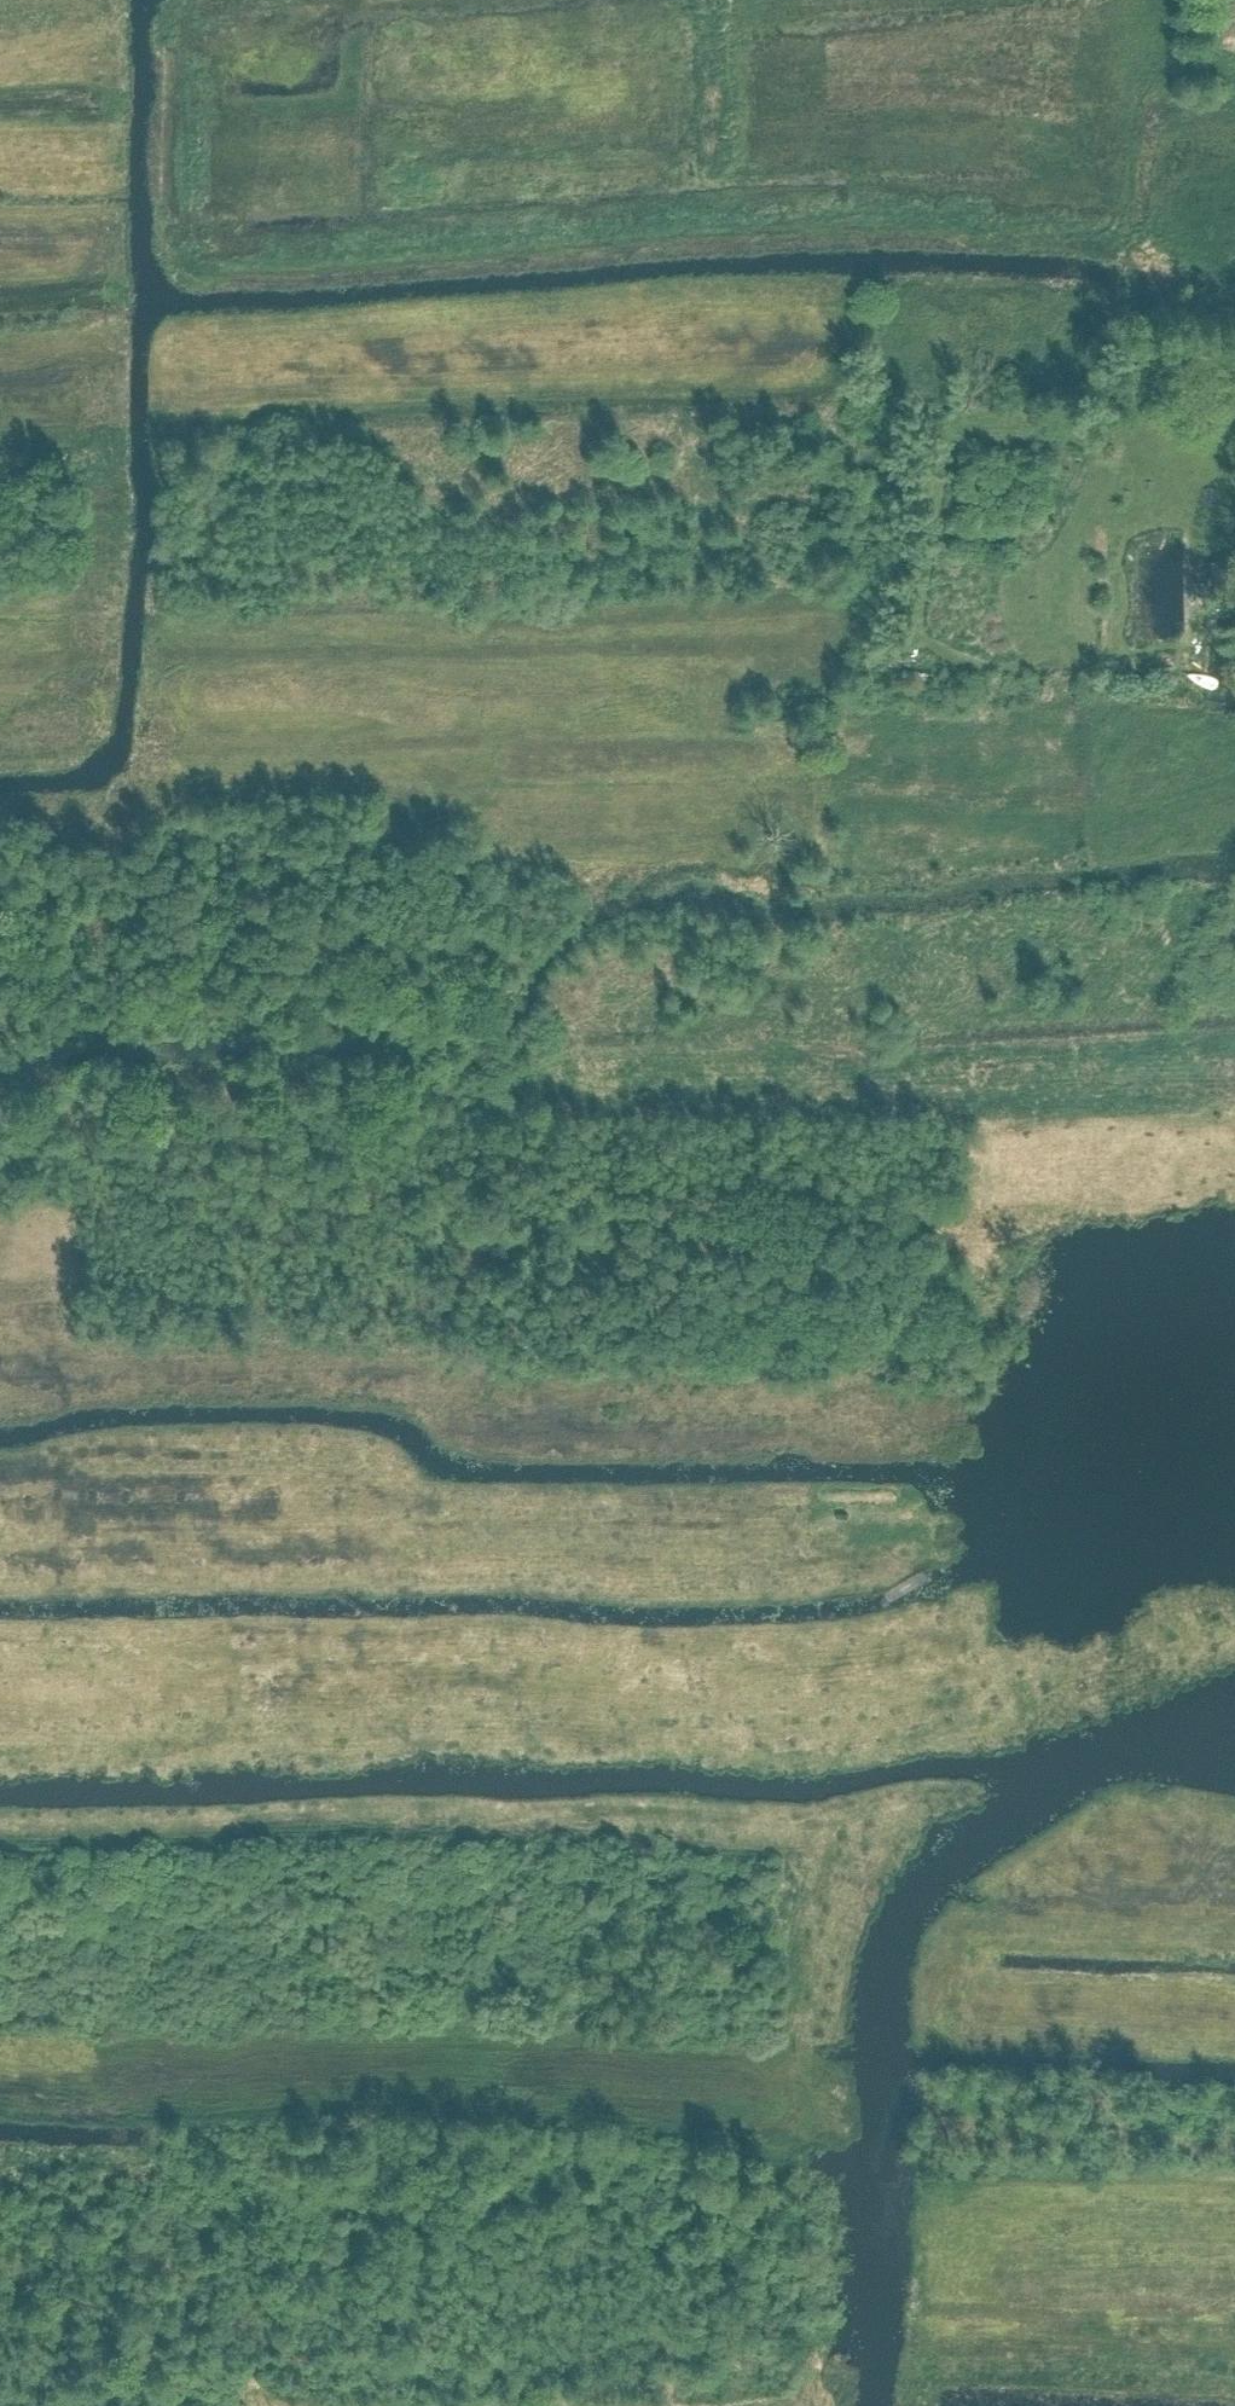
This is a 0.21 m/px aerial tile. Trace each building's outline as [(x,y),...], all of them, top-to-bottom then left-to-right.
[(1214,23),(1203,23),(1203,36),(1214,36),(1214,23)]
